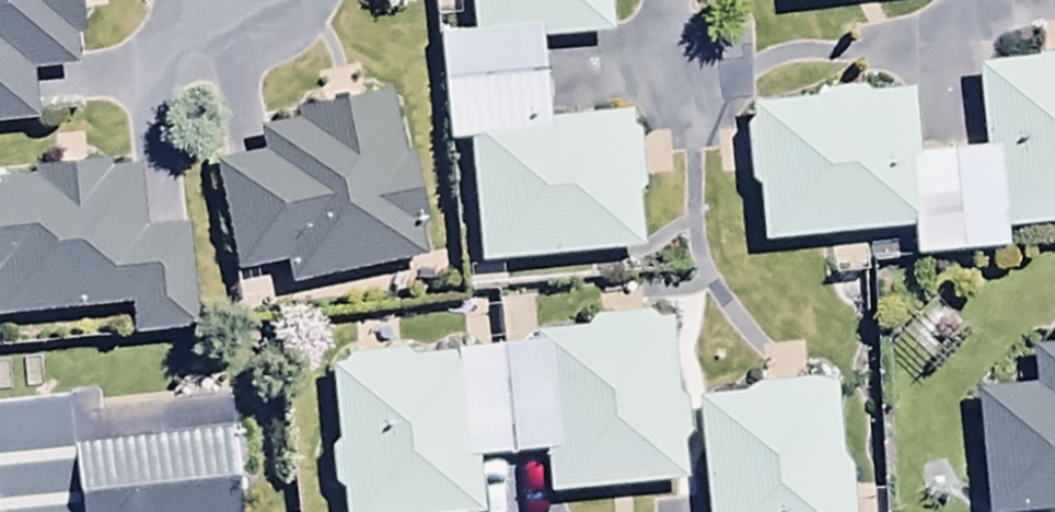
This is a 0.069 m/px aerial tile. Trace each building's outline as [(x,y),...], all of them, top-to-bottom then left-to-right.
[(39,120),(34,75),(82,70),(76,0),(0,0),(0,123),(39,120)] [(470,39),(437,42),(445,144),(467,143),(477,270),(636,257),(625,119),(545,125),(538,45),(609,40),(606,0),(467,0),(470,39)] [(912,262),(1006,251),(1004,235),(1054,228),(1054,61),(972,72),(982,151),(912,160),(904,92),(869,96),(867,85),(818,91),(819,101),(745,110),(762,248),(908,230),(912,262)] [(282,264),(288,291),(433,260),(410,151),(396,154),(383,90),(295,108),(299,126),(255,135),(260,158),(212,169),(235,274),(282,264)] [(123,308),(126,341),(191,336),(183,227),(145,230),(140,163),(34,171),(35,182),(0,185),(0,318),(123,308)] [(496,349),(504,458),(541,455),(544,494),(680,483),(665,310),(584,318),(585,332),(534,337),(535,346),(496,349)] [(1050,349),(1024,352),(1028,390),(969,396),(982,511),(1054,511),(1054,330),(1048,338),(1050,349)] [(496,349),(327,364),(334,448),(328,448),(332,498),(340,498),(341,511),(477,511),(473,461),(504,458),(496,349)] [(694,402),(703,511),(848,511),(838,384),(740,391),(741,400),(694,402)] [(79,448),(87,511),(231,511),(221,431),(79,448)] [(0,459),(0,511),(70,511),(67,455),(0,459)]
